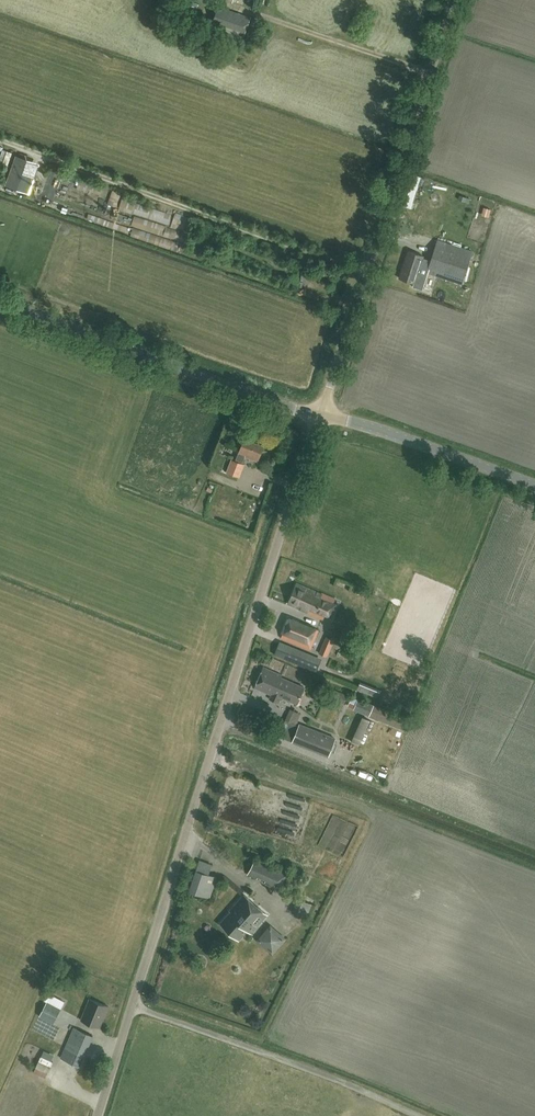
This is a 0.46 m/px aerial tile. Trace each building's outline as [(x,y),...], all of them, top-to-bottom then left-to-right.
[(219,8),(214,22),(244,33),(249,18),(219,8)] [(121,206),(125,193),(116,191),(112,204),(121,206)] [(472,251),(437,240),(431,260),(423,258),(423,256),(408,251),(400,278),(415,283),(421,265),(428,267),(428,272),(462,283),(472,251)] [(263,446),(244,439),(239,453),(239,454),(236,462),(232,461),(228,473),(240,477),(244,465),(242,464),(245,456),(258,461),(263,446)] [(321,593),(296,583),(288,603),(307,611),(307,612),(323,618),(324,615),(331,618),(336,604),(330,601),(332,596),(322,592),(321,593)] [(318,630),(288,618),(280,638),(309,651),(318,630)] [(323,650),(331,654),(337,640),(330,637),(323,650)] [(321,659),(279,641),(273,654),(316,672),(321,659)] [(271,695),(269,699),(279,704),(282,697),(297,703),(304,687),(280,676),(281,674),(263,666),(254,687),(271,695)] [(371,693),(373,688),(363,683),(360,687),(371,693)] [(336,690),(333,699),(344,704),(347,695),(336,690)] [(357,700),(351,698),(347,706),(353,708),(353,710),(369,716),(370,715),(377,718),(381,709),(373,706),(374,705),(357,698),(357,700)] [(301,714),(291,709),(279,737),(328,757),(336,739),(299,724),(299,725),(297,725),(301,714)] [(372,737),(378,722),(364,716),(354,742),(362,745),(366,735),(372,737)] [(374,780),(376,775),(362,770),(360,775),(374,780)] [(287,874),(254,860),(247,876),(257,880),(258,878),(266,882),(265,884),(274,888),(275,885),(281,888),(287,874)] [(212,865),(200,861),(189,891),(210,899),(217,878),(209,875),(212,865)] [(267,915),(244,894),(229,911),(230,912),(220,923),(239,940),(248,930),(251,933),(267,915)] [(300,898),(295,912),(299,913),(304,900),(300,898)] [(308,917),(314,904),(305,900),(299,914),(308,917)] [(275,951),(287,937),(273,925),(261,939),(275,951)] [(64,1007),(67,1000),(53,995),(50,1002),(64,1007)] [(108,1006),(89,999),(81,1020),(99,1027),(108,1006),(108,1007),(108,1006)] [(42,1015),(55,1022),(59,1015),(46,1008),(42,1015)] [(93,1037),(75,1028),(66,1048),(84,1057),(93,1037)] [(65,1049),(59,1061),(72,1067),(78,1056),(65,1049)]
